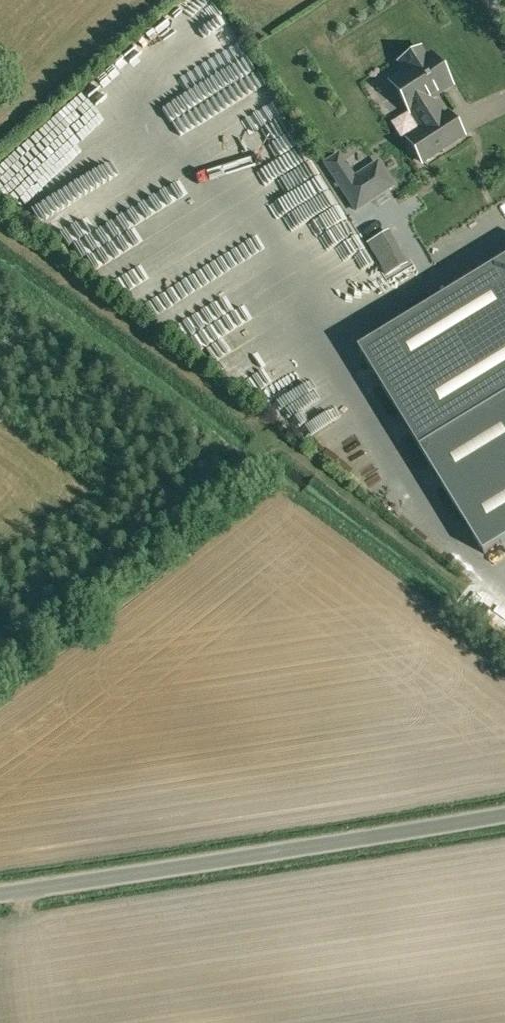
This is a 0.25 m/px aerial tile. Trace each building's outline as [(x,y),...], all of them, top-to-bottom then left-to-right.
[(399,73),(389,80),(395,90),(405,105),(406,104),(422,130),(407,139),(421,162),(446,146),(462,136),(448,115),(442,119),(440,115),(429,99),(451,85),(431,55),(426,58),(419,48),(399,61),(401,64),(405,70),(399,73)] [(354,176),(339,153),(325,162),(356,209),(393,185),(378,161),(354,176)] [(396,276),(418,260),(395,229),(374,245),(396,276)] [(361,348),(421,449),(504,398),(504,261),(361,348)] [(196,309),(183,313),(187,325),(200,321),(196,309)] [(208,335),(219,355),(259,334),(248,314),(208,335)] [(421,449),(484,552),(504,540),(504,398),(421,449)] [(310,426),(319,438),(343,421),(334,409),(310,426)]
